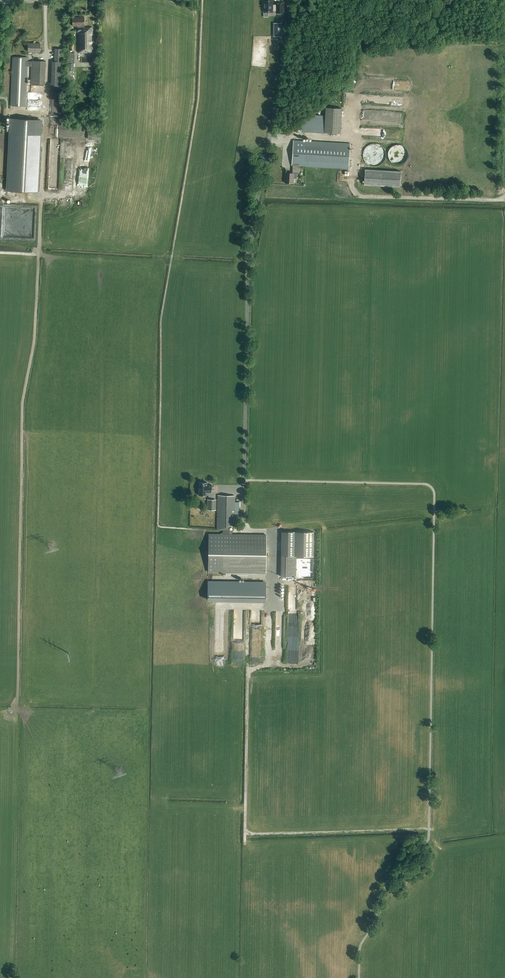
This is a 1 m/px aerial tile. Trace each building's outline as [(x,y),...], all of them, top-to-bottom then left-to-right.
[(273,0),(263,0),(263,4),(263,12),(273,12),(273,11),(276,11),(276,13),(283,13),(283,3),(276,3),(276,4),(273,4),(273,0)] [(92,27),(87,27),(84,27),(84,25),(84,17),(73,18),(73,26),(78,26),(78,28),(77,28),(77,31),(78,31),(78,53),(93,53),(92,27)] [(28,43),(28,51),(40,52),(40,44),(28,43)] [(51,61),(51,86),(60,86),(60,73),(59,73),(59,66),(62,66),(62,48),(54,48),(54,61),(51,61)] [(12,69),(10,105),(26,106),(27,69),(28,66),(32,66),(31,69),(31,83),(45,84),(46,69),(46,61),(32,61),(28,61),(28,57),(13,57),(12,69)] [(325,107),(325,116),(324,133),(340,133),(342,108),(325,107)] [(324,133),(325,116),(310,115),(301,120),(301,131),(324,133)] [(6,191),(38,193),(42,120),(10,118),(6,191)] [(88,139),(101,140),(101,131),(88,130),(88,139)] [(349,169),(350,144),(293,140),(292,165),(293,165),(292,173),(285,172),(285,183),(293,183),(294,173),(298,174),(299,166),(349,169)] [(364,149),(363,152),(363,155),(363,158),(364,161),(366,163),(369,165),(371,166),(374,167),(377,166),(380,165),(383,163),(384,161),(386,158),(386,155),(386,152),(384,149),(383,147),(380,145),(377,144),(374,144),(371,144),(369,145),(366,147),(364,149)] [(364,185),(399,187),(400,171),(365,169),(364,185)] [(207,482),(198,482),(198,495),(207,495),(207,493),(212,493),(212,485),(207,485),(207,482)] [(208,539),(208,572),(266,572),(266,535),(232,535),(232,530),(234,530),(235,495),(218,495),(218,510),(218,515),(217,530),(223,530),(223,534),(213,534),(212,534),(211,535),(210,535),(210,536),(209,536),(209,537),(209,538),(209,539),(208,539)] [(216,510),(216,499),(207,499),(207,510),(213,510),(216,510)] [(282,532),(281,556),(296,556),(314,556),(314,532),(282,532)] [(281,556),(281,576),(314,577),(314,556),(281,556)] [(266,581),(208,581),(207,601),(266,602),(266,581)]
